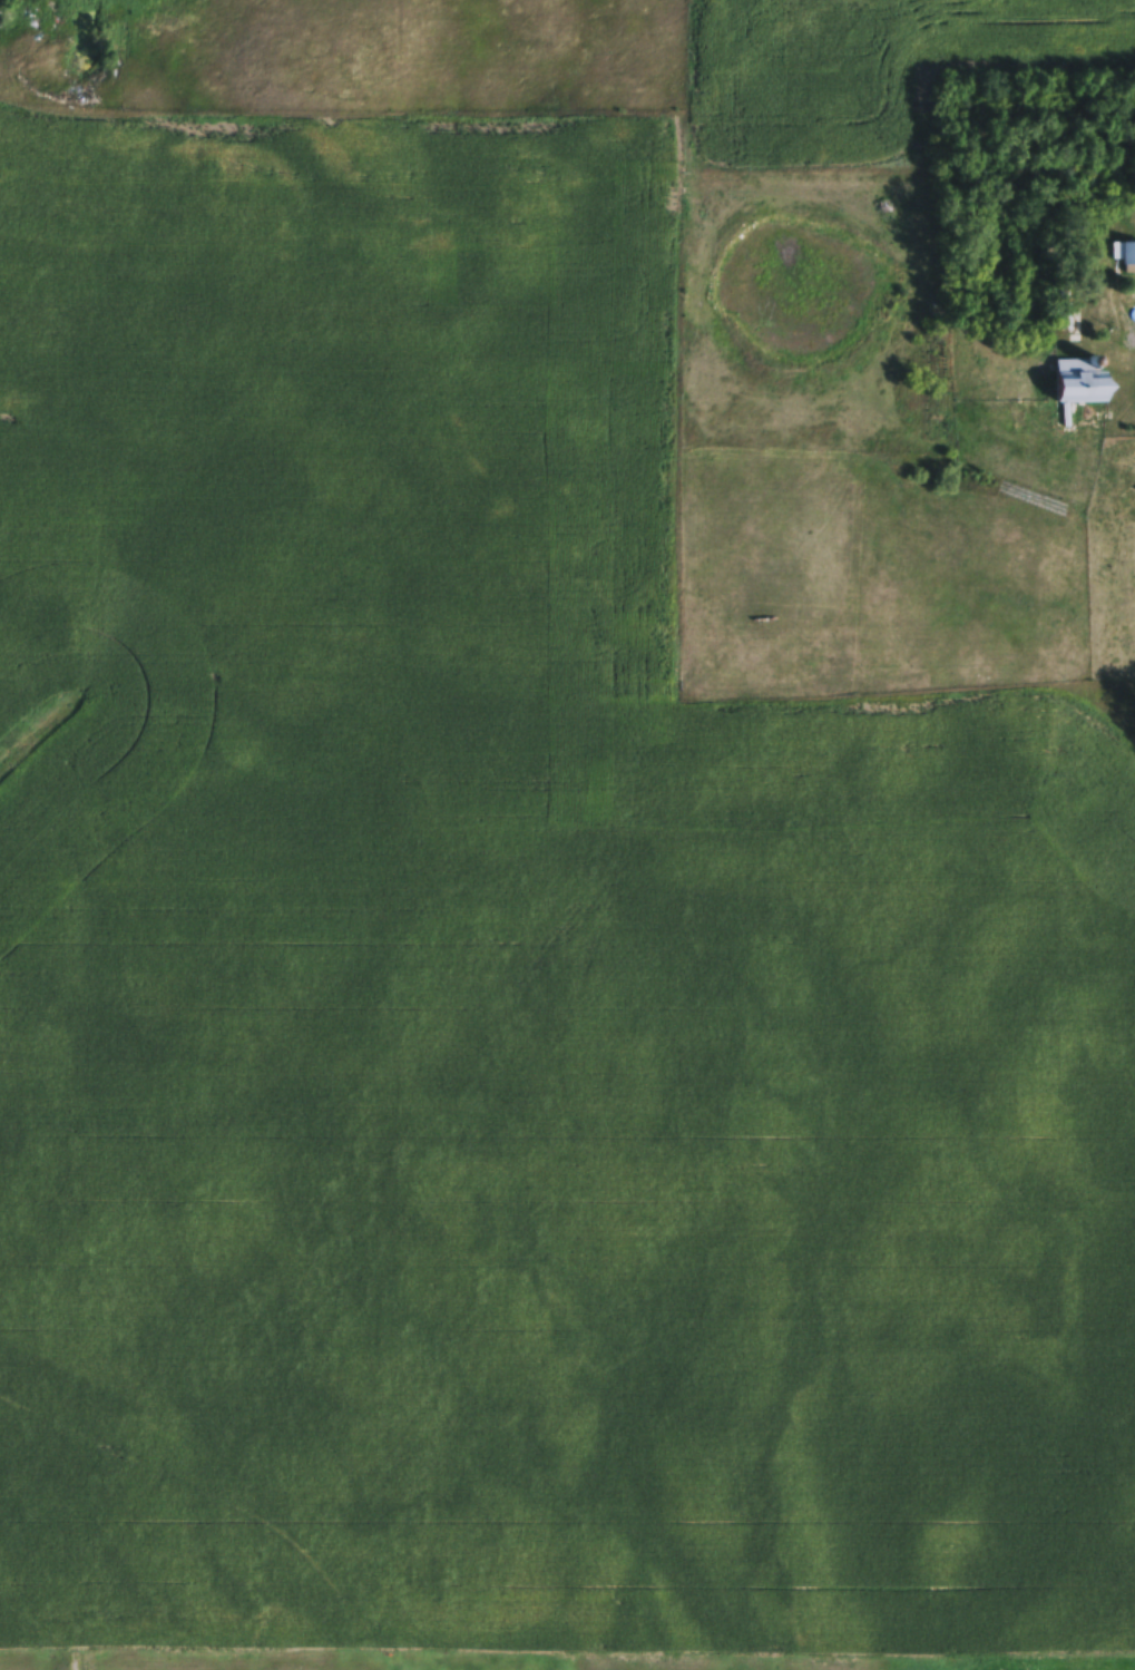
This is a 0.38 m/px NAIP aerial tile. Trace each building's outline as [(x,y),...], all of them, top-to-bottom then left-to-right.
[(1111,245),(1111,268),(1134,268),(1134,245),(1111,245)] [(1123,391),(1123,374),(1111,374),(1111,362),(1061,362),(1061,392),(1123,391)]
